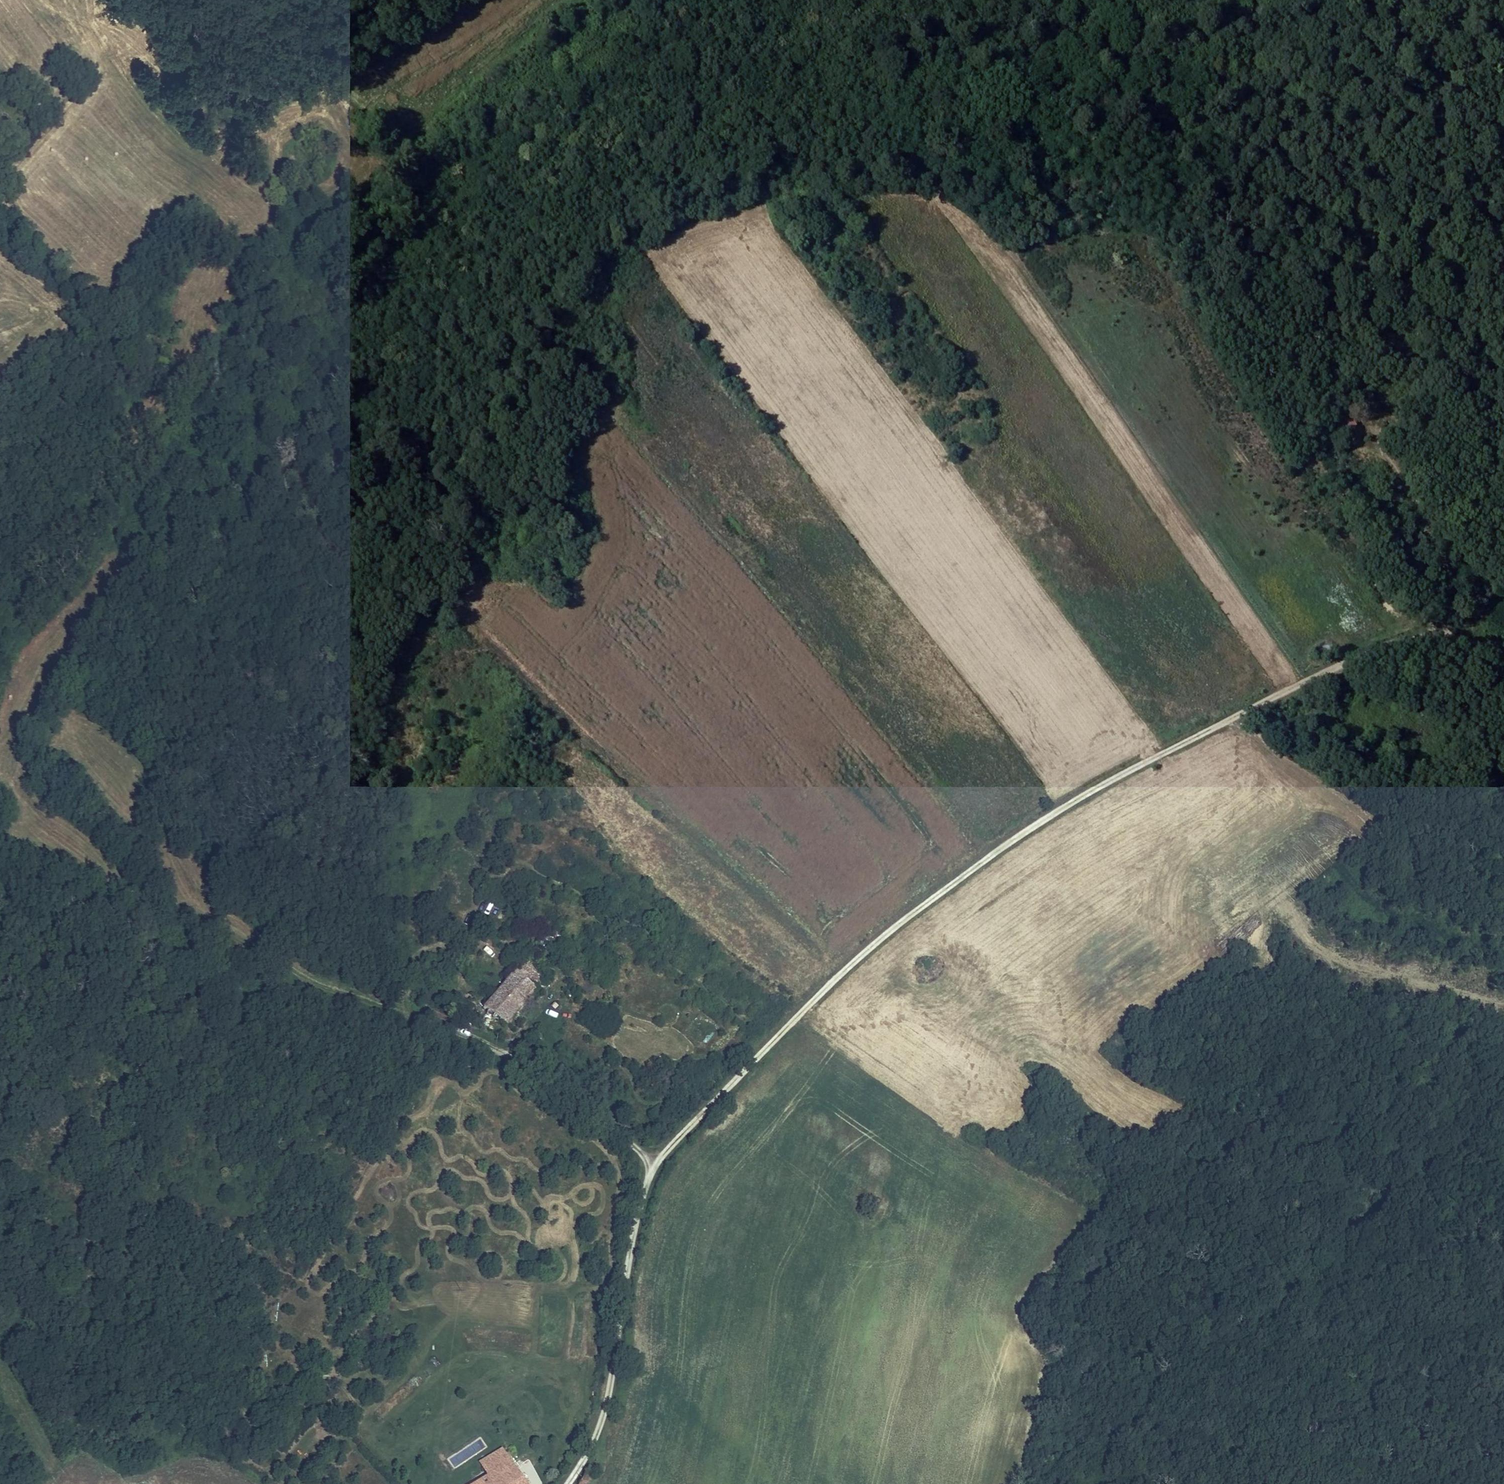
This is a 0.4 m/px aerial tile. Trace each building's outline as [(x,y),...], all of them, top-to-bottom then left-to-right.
[(514,952),(510,958),(535,977),(541,971),(514,952)] [(510,958),(503,966),(529,985),(535,977),(510,958)] [(529,985),(503,966),(473,1005),(498,1025),(529,985)] [(492,1459),(500,1473),(512,1466),(503,1452),(492,1459)] [(482,1483),(522,1483),(512,1466),(500,1473),(482,1483)]
